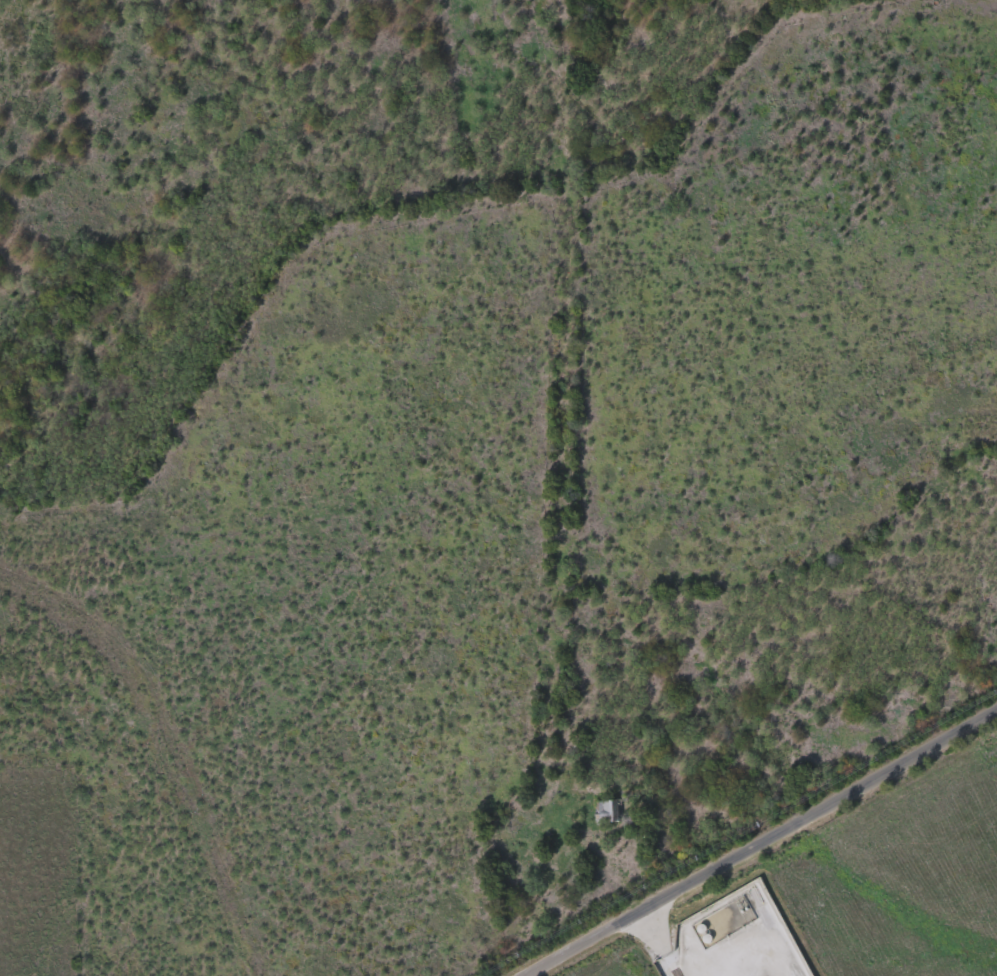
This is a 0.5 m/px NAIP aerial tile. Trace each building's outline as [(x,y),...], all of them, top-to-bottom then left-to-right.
[(597,826),(597,801),(619,801),(619,826),(597,826)]
